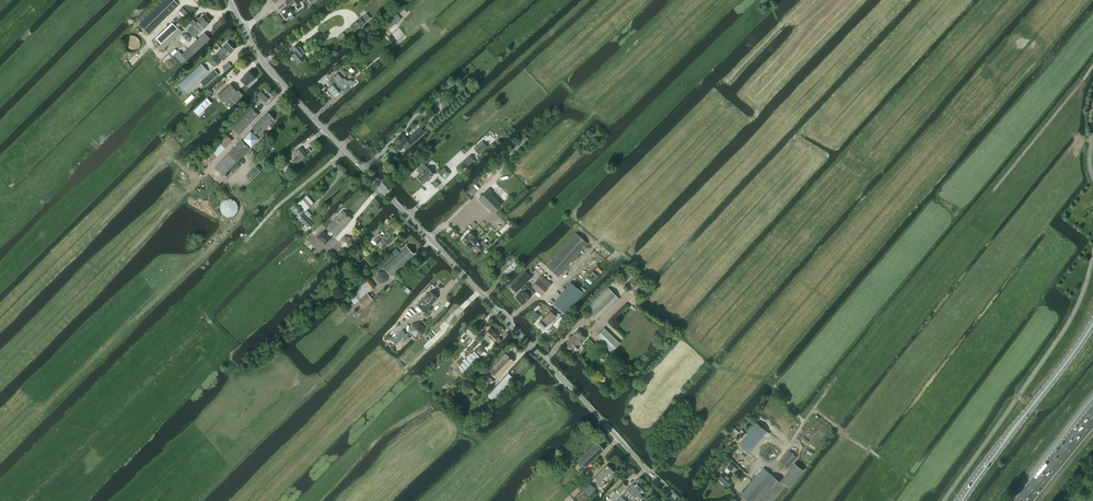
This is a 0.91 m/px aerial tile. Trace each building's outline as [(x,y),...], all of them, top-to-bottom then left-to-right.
[(148,33),(178,4),(174,0),(164,0),(139,24),(148,33)] [(182,7),(178,12),(182,16),(183,15),(187,19),(190,15),(182,7)] [(360,18),(350,26),(354,32),(365,23),(364,22),(365,21),(366,21),(370,18),(366,13),(362,17),(363,18),(361,19),(360,18)] [(384,32),(401,19),(396,13),(391,18),(392,19),(381,28),(384,32)] [(209,23),(202,16),(196,22),(192,19),(188,22),(192,26),(187,30),(194,37),(209,23)] [(164,48),(182,31),(179,28),(161,44),(164,48)] [(138,42),(138,40),(138,38),(137,37),(137,35),(136,34),(134,33),(133,32),(132,31),(130,31),(128,31),(127,32),(125,32),(124,33),(122,35),(121,36),(121,38),(121,40),(121,41),(121,43),(122,44),(123,46),(124,47),(125,48),(127,48),(129,49),(131,48),(133,48),(134,47),(135,46),(137,45),(137,43),(138,42)] [(187,60),(194,53),(210,38),(205,33),(189,48),(182,54),(179,51),(175,55),(182,63),(186,59),(187,60)] [(223,60),(234,49),(227,42),(216,53),(223,60)] [(298,43),(292,49),(295,53),(292,55),(293,57),(292,58),(295,61),(296,60),(298,63),(305,58),(302,55),(306,52),(298,43)] [(226,72),(231,66),(228,63),(222,68),(226,72)] [(185,92),(208,71),(201,64),(179,85),(185,92)] [(214,70),(201,82),(201,83),(205,87),(210,82),(218,75),(214,70)] [(246,85),(254,78),(249,72),(241,79),(246,85)] [(343,79),(338,74),(335,76),(334,76),(334,77),(333,78),(336,81),(328,89),(334,96),(343,88),(346,92),(352,87),(352,86),(357,82),(355,80),(353,82),(352,81),(351,80),(350,80),(349,80),(348,80),(348,81),(347,81),(344,77),(343,79)] [(217,90),(225,83),(223,81),(226,78),(224,77),(217,83),(216,88),(217,90)] [(238,92),(230,84),(218,95),(230,108),(235,103),(243,95),(238,91),(238,92)] [(261,91),(257,94),(266,102),(269,99),(261,91)] [(192,94),(185,101),(187,104),(194,97),(192,94)] [(198,115),(211,103),(207,98),(194,111),(198,115)] [(445,106),(441,109),(444,112),(451,105),(449,103),(445,106)] [(239,135),(259,115),(252,108),(233,128),(239,135)] [(260,136),(261,135),(260,134),(274,120),(268,112),(252,128),(260,136)] [(399,136),(395,140),(398,142),(395,144),(400,150),(404,146),(406,149),(425,132),(420,127),(407,139),(404,136),(401,139),(399,136)] [(251,147),(259,139),(250,131),(243,139),(251,147)] [(205,167),(221,152),(232,141),(227,135),(212,151),(200,162),(205,167)] [(522,147),(529,140),(525,136),(518,143),(522,147)] [(223,175),(250,148),(242,140),(215,168),(223,175)] [(478,146),(474,149),(480,155),(486,149),(482,144),(479,147),(478,146)] [(514,156),(521,148),(517,144),(509,152),(514,156)] [(299,151),(299,152),(295,155),(294,155),(289,159),(294,165),(307,155),(302,149),(299,151)] [(292,167),(288,162),(284,165),(288,171),(292,167)] [(456,168),(460,172),(467,166),(463,162),(456,168)] [(423,171),(417,177),(423,184),(434,174),(427,167),(424,164),(420,168),(422,170),(421,170),(422,170),(423,171)] [(444,179),(451,173),(445,166),(438,172),(444,179)] [(471,197),(477,190),(472,186),(466,192),(471,197)] [(489,188),(479,199),(493,213),(501,205),(491,194),(493,192),(489,188)] [(308,218),(311,215),(306,210),(314,203),(307,195),(298,203),(304,210),(302,212),(308,218)] [(228,216),(229,216),(230,216),(231,216),(232,216),(233,215),(234,215),(235,214),(236,213),(237,212),(237,211),(238,210),(238,209),(238,208),(238,207),(238,206),(237,205),(237,204),(236,203),(236,202),(235,201),(234,200),(233,200),(232,199),(231,199),(230,199),(229,199),(228,199),(226,199),(225,199),(224,200),(223,201),(222,202),(221,203),(221,204),(220,205),(220,206),(220,207),(220,208),(220,209),(220,210),(221,210),(221,211),(221,212),(222,213),(222,214),(223,214),(224,215),(225,216),(226,216),(227,216),(228,216)] [(296,217),(300,214),(294,205),(290,208),(296,217)] [(336,237),(352,219),(343,211),(326,228),(329,231),(327,233),(324,231),(317,237),(325,245),(331,238),(330,236),(332,234),(336,237)] [(309,229),(313,225),(302,214),(298,218),(309,229)] [(510,226),(512,225),(508,221),(506,222),(507,223),(499,231),(501,233),(510,225),(510,226)] [(378,234),(373,240),(378,244),(381,240),(383,239),(389,245),(393,241),(389,237),(393,233),(389,229),(384,233),(381,236),(379,234),(378,234)] [(470,232),(462,240),(468,245),(469,244),(477,252),(483,246),(486,249),(489,246),(483,240),(480,243),(475,238),(476,237),(470,232)] [(558,276),(587,244),(576,233),(547,266),(558,276)] [(348,248),(352,243),(350,237),(344,236),(340,240),(342,246),(348,248)] [(414,254),(406,246),(399,253),(396,249),(393,252),(397,256),(384,268),(392,276),(414,254)] [(330,260),(335,258),(335,253),(332,250),(327,252),(326,257),(330,260)] [(365,270),(368,266),(363,261),(359,264),(365,270)] [(511,286),(516,292),(531,277),(526,272),(511,286)] [(541,295),(548,288),(551,285),(541,276),(532,287),(541,295)] [(370,279),(365,283),(371,290),(375,287),(370,279)] [(554,305),(566,314),(583,293),(571,283),(554,305)] [(523,304),(531,297),(530,296),(534,293),(526,285),(521,289),(522,290),(515,297),(523,304)] [(597,321),(619,299),(607,287),(586,309),(597,321)] [(430,291),(417,306),(427,315),(431,310),(428,307),(437,297),(430,291)] [(366,293),(359,300),(365,307),(373,299),(367,293),(366,293)] [(541,320),(538,323),(544,328),(548,323),(549,324),(556,316),(550,311),(543,318),(542,317),(540,319),(541,320)] [(560,316),(553,324),(557,328),(565,320),(560,316)] [(413,325),(411,331),(412,331),(414,334),(416,335),(422,334),(423,328),(419,323),(413,325)] [(494,341),(494,343),(497,345),(501,340),(498,337),(499,336),(490,328),(485,334),(493,342),(494,341)] [(612,351),(620,343),(604,328),(596,336),(612,351)] [(396,344),(406,334),(402,330),(392,339),(396,344)] [(578,330),(564,344),(572,352),(575,349),(575,350),(579,346),(578,345),(586,337),(578,330)] [(407,335),(402,340),(405,343),(412,336),(414,334),(412,331),(408,335),(407,335)] [(485,358),(488,355),(484,351),(480,347),(476,352),(480,355),(485,359),(486,359),(485,358)] [(465,375),(481,358),(474,351),(458,367),(458,368),(455,371),(462,378),(465,374),(465,375)] [(497,379),(514,361),(505,353),(488,371),(497,379)] [(508,373),(487,395),(495,402),(512,383),(509,381),(512,378),(508,373)] [(487,389),(494,381),(486,374),(479,382),(487,389)] [(467,391),(475,398),(478,394),(471,387),(467,391)] [(756,422),(739,443),(750,452),(767,431),(756,422)] [(584,468),(604,449),(596,442),(577,460),(584,468)] [(788,467),(797,457),(789,451),(780,461),(788,467)] [(795,463),(781,480),(790,488),(804,470),(795,463)] [(610,480),(614,475),(612,474),(614,472),(607,465),(593,479),(600,486),(608,478),(610,480)] [(784,485),(772,475),(763,468),(741,495),(749,500),(771,500),(784,485)] [(728,486),(734,480),(724,472),(718,478),(728,486)] [(633,484),(629,488),(627,490),(634,498),(637,496),(640,500),(643,497),(639,494),(645,488),(639,482),(635,486),(633,484)] [(589,496),(596,489),(590,483),(583,490),(589,496)] [(619,493),(626,486),(623,483),(614,491),(613,490),(608,495),(612,499),(617,495),(617,494),(618,492),(619,493)]
